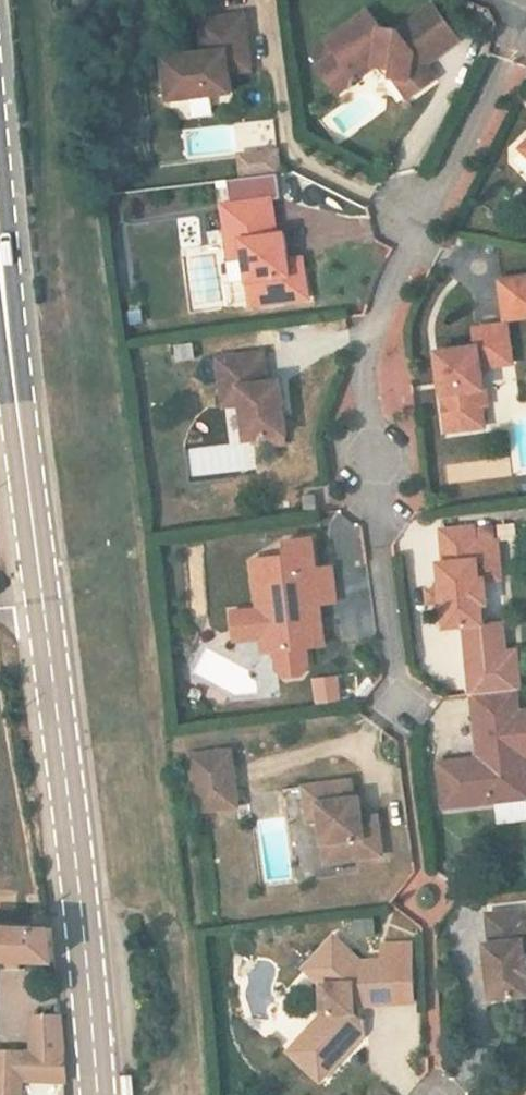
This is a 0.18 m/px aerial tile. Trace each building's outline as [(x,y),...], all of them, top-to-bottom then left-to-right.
[(385,107),(393,118),(411,105),(401,91),(400,90),(401,81),(404,79),(409,85),(436,66),(409,30),(373,57),(356,55),(344,37),(303,67),(305,70),(289,82),(296,92),(293,94),(313,120),(323,113),(325,104),(335,97),(339,102),(351,93),(367,95),(365,104),(369,104),(385,107)] [(139,86),(142,127),(204,122),(203,101),(202,87),(224,85),(219,44),(175,48),(177,82),(139,86)] [(400,90),(401,91),(409,85),(404,79),(401,81),(400,90)] [(225,99),(224,85),(202,87),(203,101),(225,99)] [(367,95),(351,93),(358,103),(365,104),(367,95)] [(385,107),(369,104),(369,105),(383,125),(393,118),(385,107)] [(504,171),(525,195),(525,152),(504,171)] [(281,300),(266,302),(264,288),(259,262),(252,263),(246,227),(197,235),(203,272),(218,270),(220,286),(229,335),(285,325),(281,300)] [(218,270),(203,272),(206,289),(220,286),(218,270)] [(278,285),(264,288),(266,302),(281,300),(278,285)] [(489,341),(525,335),(525,322),(522,296),(483,302),(489,341)] [(174,344),(176,361),(195,359),(193,341),(174,344)] [(421,375),(433,454),(470,448),(467,430),(462,431),(459,412),(469,411),(466,389),(497,385),(491,346),(459,351),(462,369),(421,375)] [(197,388),(202,418),(214,416),(216,432),(224,431),(230,466),(269,460),(260,407),(247,409),(243,381),(197,388)] [(459,412),(462,431),(467,430),(472,429),(470,411),(469,411),(459,412)] [(205,434),(216,432),(214,416),(202,418),(205,434)] [(305,519),(290,521),(292,540),(307,538),(305,519)] [(471,587),(486,585),(485,567),(463,569),(462,552),(429,554),(431,588),(427,589),(429,613),(430,628),(432,653),(469,650),(468,631),(474,630),(472,608),(471,587)] [(223,641),(224,657),(265,652),(269,680),(271,696),(282,704),(294,701),(302,693),(301,672),(294,673),(293,667),(318,663),(315,633),(330,631),(325,597),(310,599),(306,566),(279,570),(280,582),(245,586),(251,637),(223,641)] [(472,608),(488,606),(486,585),(471,587),(472,608)] [(414,629),(430,628),(429,613),(413,614),(414,629)] [(265,652),(224,657),(225,668),(254,665),(256,682),(269,680),(265,652)] [(315,703),(341,700),(338,673),(312,676),(315,703)] [(420,784),(425,830),(513,820),(509,781),(525,778),(525,770),(521,732),(457,739),(461,779),(420,784)] [(180,779),(188,836),(227,830),(219,773),(180,779)] [(310,827),(313,844),(319,886),(375,878),(371,853),(357,855),(355,843),(352,820),(344,821),(342,804),(294,812),(298,828),(310,827)] [(301,846),(313,844),(310,827),(298,828),(301,846)] [(370,841),(355,843),(357,855),(371,853),(370,841)] [(520,1002),(516,963),(525,962),(525,946),(510,948),(508,935),(475,939),(478,969),(473,969),(479,1023),(517,1020),(516,1002),(520,1002)] [(49,984),(46,951),(0,949),(0,981),(49,984)] [(288,1076),(309,1094),(325,1094),(358,1059),(357,1044),(351,1039),(351,1030),(411,1025),(406,970),(375,972),(376,985),(359,985),(358,988),(325,962),(300,993),(319,1009),(322,1038),(288,1076)] [(0,1072),(0,1094),(56,1094),(53,1036),(26,1035),(24,1072),(0,1072)] [(260,1072),(270,1081),(279,1070),(269,1062),(260,1072)]
